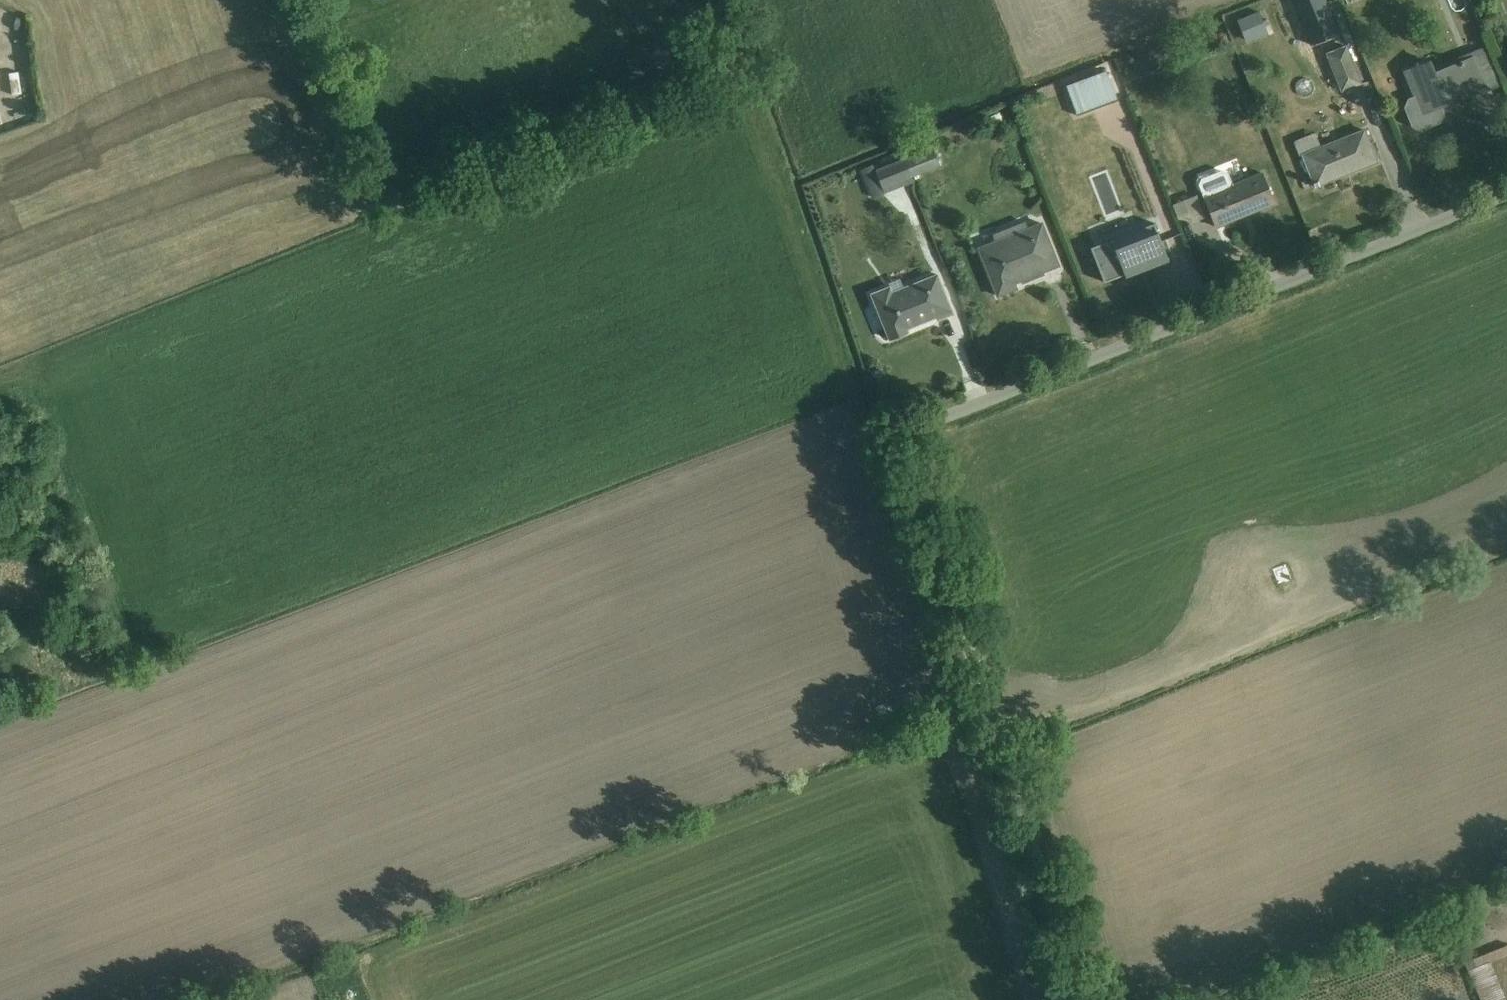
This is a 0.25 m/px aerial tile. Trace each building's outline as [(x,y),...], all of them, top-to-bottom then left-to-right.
[(1338,30),(1326,0),(1293,0),(1309,41),(1338,30)] [(1236,17),(1245,38),(1267,28),(1257,7),(1236,17)] [(13,25),(17,15),(2,8),(0,12),(0,19),(13,25)] [(0,36),(0,62),(21,51),(11,31),(0,36)] [(1324,50),(1339,90),(1361,82),(1346,42),(1324,50)] [(1423,114),(1479,92),(1467,60),(1437,72),(1432,59),(1406,70),(1423,114)] [(22,93),(17,69),(7,72),(12,94),(0,97),(0,120),(20,115),(16,95),(22,93)] [(1107,69),(1065,82),(1075,111),(1116,98),(1107,69)] [(1315,187),(1381,162),(1367,127),(1301,153),(1315,187)] [(868,193),(941,171),(933,146),(860,168),(868,193)] [(1216,226),(1278,203),(1258,149),(1195,172),(1216,226)] [(906,185),(891,189),(896,209),(911,205),(906,185)] [(1196,195),(1172,202),(1177,219),(1201,212),(1196,195)] [(997,296),(1062,271),(1043,220),(978,244),(997,296)] [(1108,289),(1173,264),(1157,223),(1092,248),(1108,289)] [(889,341),(954,317),(937,272),(872,296),(889,341)]
